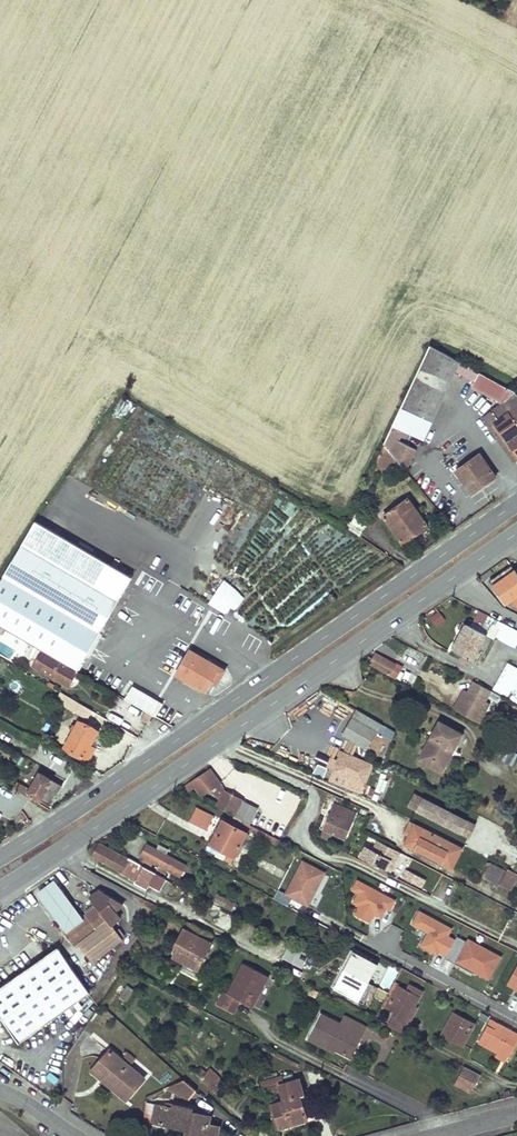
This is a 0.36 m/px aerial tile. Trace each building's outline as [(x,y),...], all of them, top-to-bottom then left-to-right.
[(430,346),(384,446),(405,471),(416,450),(399,441),(401,437),(405,439),(408,433),(423,439),(456,371),(472,380),(477,372),(430,346)] [(480,373),(471,387),(498,401),(500,404),(481,418),(514,463),(516,461),(516,394),(480,373)] [(480,454),(456,471),(471,494),(496,477),(480,454)] [(376,463),(364,488),(371,491),(377,479),(376,478),(382,466),(376,463)] [(408,499),(383,517),(402,544),(427,527),(408,499)] [(353,510),(345,527),(360,537),(370,521),(353,510)] [(36,522),(4,577),(100,633),(133,578),(36,522)] [(516,606),(516,571),(516,570),(515,571),(512,566),(489,582),(504,605),(507,603),(510,607),(514,605),(516,607),(516,606)] [(0,583),(0,626),(43,651),(78,671),(100,633),(4,577),(0,583)] [(440,610),(428,616),(434,626),(445,620),(440,610)] [(467,625),(454,649),(473,660),(486,635),(467,625)] [(516,647),(516,631),(510,628),(504,643),(516,647)] [(64,683),(72,668),(43,651),(34,666),(64,683)] [(190,651),(178,672),(186,677),(184,679),(206,692),(211,682),(216,685),(225,671),(190,651)] [(369,658),(366,663),(396,679),(402,668),(397,665),(397,666),(376,655),(373,660),(369,658)] [(516,676),(516,668),(507,663),(495,689),(508,695),(516,676)] [(69,686),(78,671),(72,668),(64,683),(69,686)] [(137,680),(126,699),(174,727),(176,726),(182,717),(162,706),(167,698),(137,680)] [(464,693),(460,700),(485,713),(488,706),(464,693)] [(62,694),(58,701),(87,718),(91,711),(62,694)] [(460,700),(454,711),(479,724),(485,713),(460,700)] [(388,728),(357,710),(342,735),(367,750),(377,732),(383,736),(388,728)] [(79,721),(64,747),(88,760),(95,749),(90,746),(98,732),(79,721)] [(439,722),(418,760),(430,767),(433,761),(445,768),(451,756),(448,754),(451,749),(454,751),(463,735),(439,722)] [(98,732),(90,746),(95,749),(103,735),(98,732)] [(502,760),(512,765),(516,755),(516,753),(508,749),(502,760)] [(372,765),(342,752),(338,762),(331,759),(328,767),(334,770),(330,780),(361,794),(364,786),(363,785),(372,765)] [(433,761),(430,767),(442,773),(445,768),(433,761)] [(324,777),(327,767),(317,763),(313,774),(324,777)] [(220,800),(216,806),(235,817),(244,802),(225,792),(221,785),(210,770),(186,787),(189,792),(195,788),(201,796),(209,790),(220,800)] [(368,784),(384,789),(387,782),(379,779),(381,773),(373,771),(368,784)] [(16,782),(13,788),(26,796),(27,794),(50,807),(62,786),(39,774),(30,790),(16,782)] [(407,808),(470,837),(477,823),(413,793),(407,808)] [(244,802),(235,817),(235,818),(248,825),(251,821),(258,808),(244,802)] [(335,805),(324,829),(324,830),(333,834),(344,839),(355,814),(335,805)] [(188,821),(206,830),(214,815),(195,806),(188,821)] [(235,818),(234,817),(231,823),(277,846),(280,841),(277,839),(269,835),(257,829),(248,825),(235,818)] [(222,821),(210,845),(234,858),(247,834),(222,821)] [(248,825),(257,829),(260,825),(251,821),(248,825)] [(411,833),(405,844),(410,847),(412,844),(432,854),(430,857),(451,869),(462,849),(407,821),(403,829),(411,833)] [(333,834),(324,830),(321,837),(329,841),(333,834)] [(400,853),(378,842),(373,851),(366,848),(361,857),(386,870),(391,861),(395,863),(400,853)] [(99,846),(93,856),(122,871),(129,859),(101,844),(100,846),(99,846)] [(156,850),(166,855),(169,849),(160,844),(156,850)] [(412,844),(410,847),(430,857),(432,854),(412,844)] [(143,861),(147,864),(149,860),(160,866),(167,869),(172,859),(166,855),(156,850),(147,845),(141,856),(145,858),(143,861)] [(234,858),(210,845),(207,850),(231,864),(234,858)] [(155,873),(129,859),(122,871),(121,873),(130,878),(132,880),(135,882),(145,889),(148,884),(155,873)] [(391,861),(386,870),(391,872),(395,863),(391,861)] [(516,877),(516,874),(508,869),(507,871),(489,862),(483,876),(510,890),(516,877)] [(167,869),(160,866),(157,871),(164,875),(167,869)] [(407,870),(403,878),(422,888),(426,879),(407,870)] [(155,873),(148,884),(159,889),(165,878),(155,873)] [(384,920),(395,898),(356,878),(350,890),(356,893),(351,903),(357,906),(353,914),(370,923),(375,915),(384,920)] [(65,931),(83,917),(55,880),(37,893),(65,931)] [(99,890),(90,897),(97,906),(83,917),(65,931),(75,945),(79,942),(94,962),(123,940),(111,924),(120,918),(115,910),(122,905),(99,890)] [(152,895),(148,902),(152,904),(156,906),(163,909),(166,905),(159,901),(160,899),(152,895)] [(309,897),(301,912),(327,926),(335,910),(309,897)] [(146,901),(144,905),(154,910),(156,906),(152,904),(148,902),(146,901)] [(222,908),(213,904),(209,911),(218,916),(219,914),(221,910),(222,908)] [(218,916),(213,924),(228,932),(234,918),(221,910),(219,914),(218,916)] [(426,931),(419,947),(446,958),(454,938),(450,936),(454,926),(416,911),(410,925),(426,931)] [(182,940),(174,956),(198,969),(211,944),(208,942),(212,935),(187,922),(179,938),(182,940)] [(489,980),(502,956),(459,934),(446,958),(489,980)] [(288,944),(281,958),(302,968),(309,954),(288,944)] [(0,988),(0,1013),(20,1042),(90,993),(58,948),(46,956),(34,964),(0,988)] [(34,964),(46,956),(41,948),(29,956),(34,964)] [(333,988),(360,1000),(378,963),(351,950),(333,988)] [(505,988),(516,994),(516,963),(505,988)] [(224,994),(216,1007),(233,1015),(240,1002),(251,1008),(267,977),(243,966),(228,995),(224,994)] [(394,984),(383,1005),(397,1012),(395,1016),(408,1024),(416,1009),(413,1007),(421,992),(411,986),(408,991),(394,984)] [(126,987),(118,997),(125,1002),(132,992),(126,987)] [(379,1019),(389,1023),(393,1011),(383,1008),(379,1019)] [(453,1013),(442,1034),(463,1045),(474,1024),(453,1013)] [(307,1039),(317,1044),(318,1041),(334,1049),(345,1054),(356,1033),(361,1035),(365,1027),(345,1016),(340,1024),(320,1014),(307,1039)] [(480,1018),(486,1022),(489,1017),(482,1014),(480,1018)] [(408,1024),(395,1016),(390,1026),(404,1033),(408,1024)] [(507,1056),(516,1037),(516,1034),(491,1019),(480,1042),(497,1051),(507,1056)] [(356,1033),(345,1054),(350,1057),(361,1035),(356,1033)] [(334,1049),(318,1041),(317,1044),(332,1052),(334,1049)] [(109,1049),(96,1065),(107,1074),(102,1080),(126,1100),(144,1079),(128,1065),(121,1059),(109,1049)] [(507,1056),(497,1051),(495,1055),(505,1060),(507,1056)] [(121,1059),(128,1065),(134,1058),(127,1052),(121,1059)] [(107,1074),(96,1065),(91,1070),(102,1080),(107,1074)] [(481,1075),(465,1067),(456,1084),(470,1092),(473,1085),(475,1086),(481,1075)] [(200,1069),(196,1073),(214,1091),(219,1086),(212,1080),(217,1075),(211,1070),(207,1074),(200,1069)] [(292,1073),(280,1077),(282,1083),(294,1080),(292,1073)] [(280,1077),(261,1082),(265,1095),(280,1090),(283,1100),(272,1104),(275,1114),(278,1113),(282,1126),(307,1119),(300,1096),(304,1094),(299,1079),(282,1083),(280,1077)] [(184,1080),(166,1088),(188,1099),(197,1091),(184,1080)] [(173,1105),(171,1108),(166,1107),(156,1105),(153,1123),(188,1130),(187,1135),(217,1135),(219,1126),(209,1124),(210,1119),(204,1117),(199,1117),(199,1113),(191,1112),(192,1109),(173,1105)] [(282,1126),(278,1113),(275,1114),(272,1115),(276,1128),(282,1126)]
